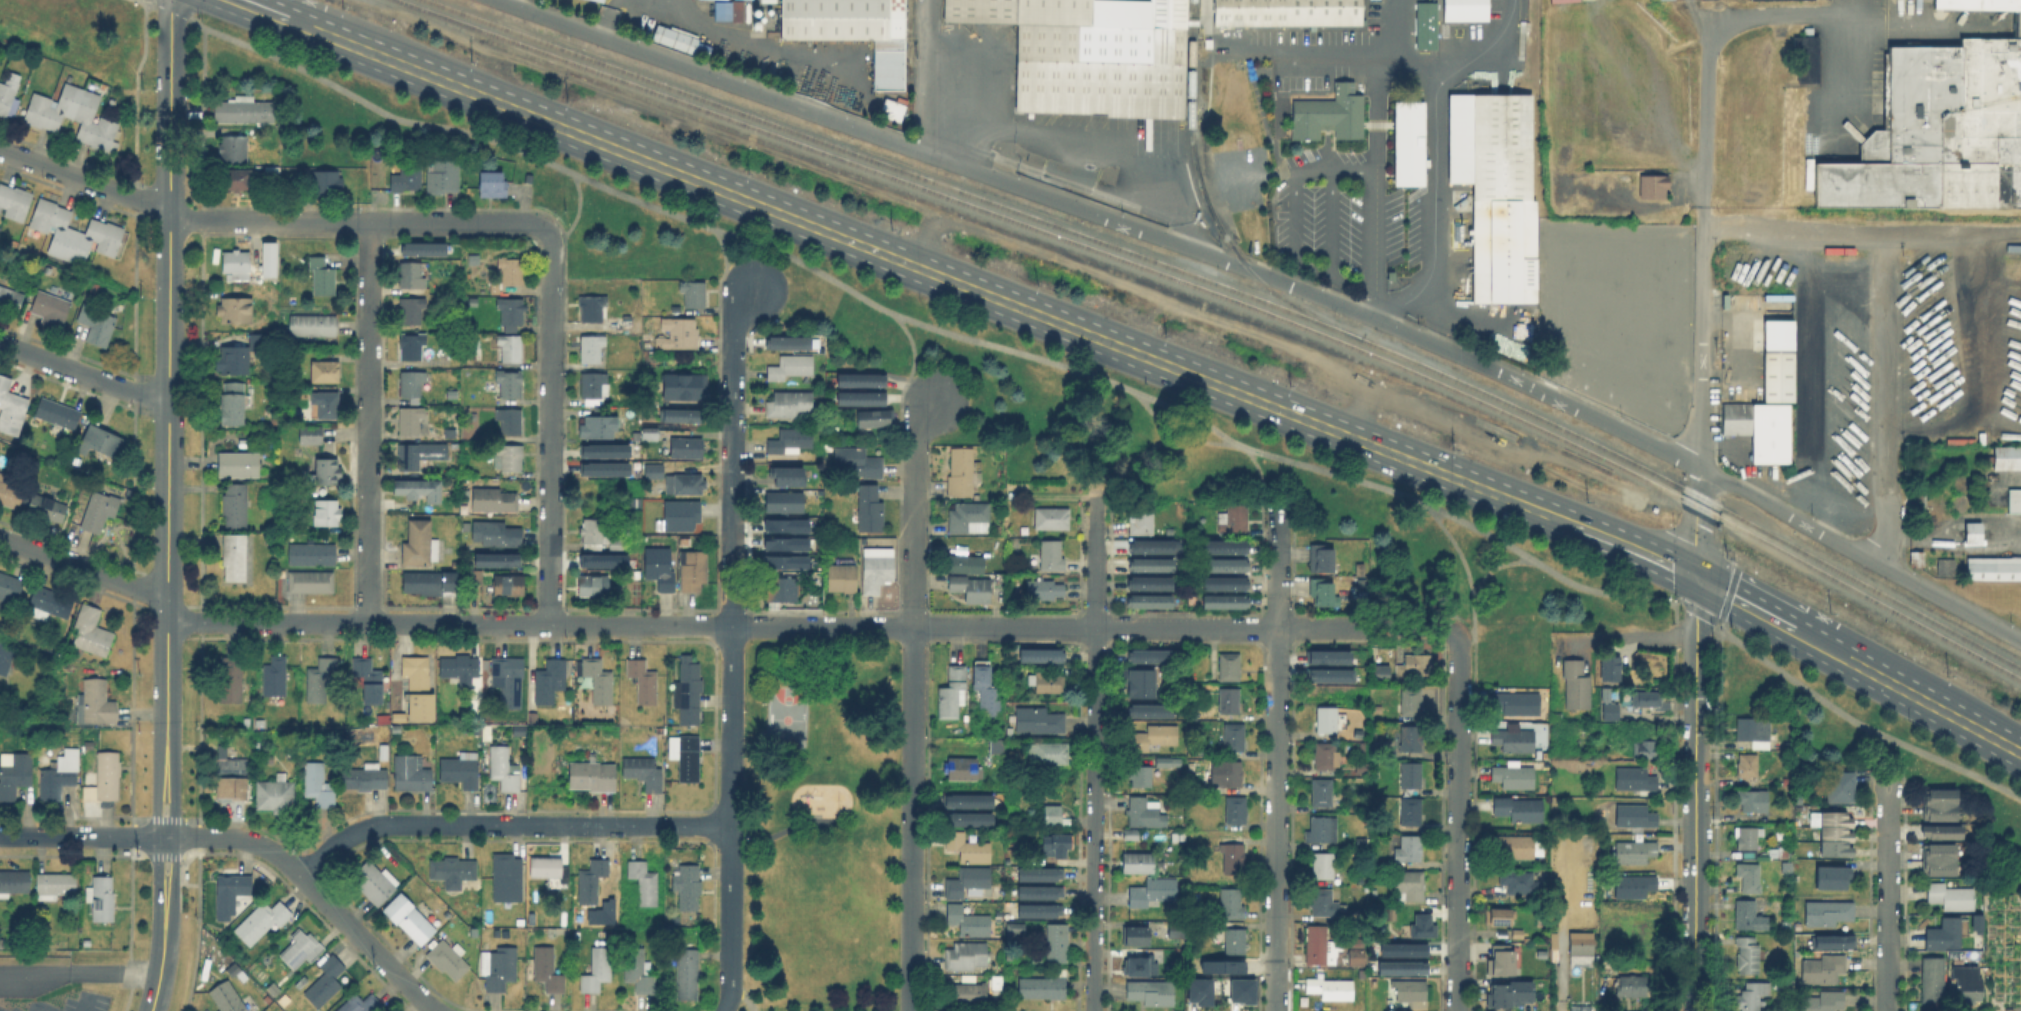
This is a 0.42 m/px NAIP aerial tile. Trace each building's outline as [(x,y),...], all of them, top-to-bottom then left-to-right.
[(713,21),(741,20),(741,0),(713,1),(713,21)] [(778,38),(778,0),(902,0),(900,87),(871,87),(871,39),(778,38)] [(942,21),(943,0),(1184,0),(1181,114),(1013,109),(1015,23),(942,21)] [(1212,24),(1212,0),(1360,0),(1360,25),(1212,24)] [(1442,19),(1442,0),(1485,0),(1485,20),(1442,19)] [(1931,8),(1932,0),(2020,0),(2020,207),(1813,206),(1813,161),(1858,162),(1858,143),(1872,129),(1886,129),(1886,45),(1959,45),(1959,36),(2012,37),(2012,9),(1931,8)] [(650,39),(705,58),(710,43),(656,24),(650,39)] [(1352,92),(1360,92),(1359,139),(1332,138),(1332,128),(1316,128),(1316,138),(1288,138),(1288,98),(1332,98),(1332,80),(1353,80),(1352,92)] [(8,116),(0,113),(0,81),(19,88),(8,116)] [(79,124),(64,119),(59,130),(28,119),(38,90),(66,100),(70,88),(106,101),(97,125),(116,132),(107,156),(72,144),(79,124)] [(1532,301),(1470,301),(1471,183),(1447,182),(1448,92),(1530,93),(1529,200),(1533,200),(1532,301)] [(254,95),(254,102),(275,101),(276,123),(265,123),(265,127),(256,126),(256,123),(215,124),(215,102),(229,102),(228,100),(235,99),(235,94),(254,95)] [(883,97),(904,103),(898,121),(878,114),(883,97)] [(1392,183),(1393,100),(1422,100),(1421,184),(1392,183)] [(249,135),(248,163),(223,162),(223,154),(220,154),(220,144),(223,144),(223,135),(249,135)] [(459,161),(460,192),(444,192),(444,195),(427,195),(426,172),(432,171),(433,160),(459,161)] [(421,164),(421,190),(415,190),(416,193),(391,193),(389,174),(400,174),(400,164),(421,164)] [(251,180),(251,188),(240,188),(240,191),(234,191),(234,188),(223,189),(223,168),(252,168),(252,180),(251,180)] [(343,176),(343,187),(339,187),(339,195),(314,195),(314,169),(339,169),(339,176),(343,176)] [(503,171),(503,186),(508,186),(507,199),(480,199),(480,198),(479,172),(503,171)] [(1669,175),(1669,188),(1666,188),(1666,198),(1640,198),(1640,175),(1669,175)] [(21,219),(0,211),(0,186),(3,179),(32,190),(21,219)] [(36,196),(27,225),(45,231),(46,228),(52,230),(44,253),(84,266),(92,241),(95,241),(92,251),(113,258),(124,226),(105,220),(104,223),(87,217),(83,231),(65,225),(70,210),(53,204),(54,202),(36,196)] [(260,241),(274,241),(274,275),(260,275),(260,241)] [(400,255),(400,242),(445,242),(445,255),(400,255)] [(238,249),(238,252),(249,252),(249,261),(250,261),(250,272),(222,272),(222,252),(232,252),(232,249),(238,249)] [(325,256),(325,268),(335,268),(335,293),(314,292),(314,268),(310,268),(310,256),(325,256)] [(524,256),(524,284),(502,284),(503,269),(500,269),(500,268),(498,268),(498,256),(524,256)] [(421,261),(421,276),(427,276),(426,286),(422,286),(422,287),(400,287),(400,261),(421,261)] [(705,293),(706,307),(685,307),(685,291),(680,291),(680,281),(706,281),(706,293),(705,293)] [(17,314),(0,308),(0,285),(24,294),(17,314)] [(73,301),(62,331),(41,323),(43,315),(30,310),(38,289),(73,301)] [(581,320),(581,294),(608,294),(608,304),(602,304),(602,314),(619,314),(619,328),(602,328),(602,319),(581,320)] [(421,307),(422,323),(401,323),(401,297),(427,297),(427,306),(423,306),(423,307),(421,307)] [(523,298),(522,324),(501,324),(502,308),(499,308),(499,307),(497,307),(497,297),(523,298)] [(252,299),(252,324),(222,324),(222,317),(217,317),(217,306),(221,306),(221,299),(252,299)] [(116,318),(105,349),(84,341),(90,326),(76,321),(82,302),(101,309),(100,312),(116,318)] [(338,315),(338,336),(291,336),(291,314),(338,315)] [(699,327),(698,347),(656,347),(656,337),(670,337),(670,329),(661,329),(662,317),(696,317),(696,327),(699,327)] [(426,334),(426,346),(421,346),(421,361),(400,361),(400,333),(426,334)] [(270,334),(270,351),(249,351),(249,360),(249,375),(221,375),(221,371),(215,371),(215,358),(221,358),(221,346),(249,346),(249,334),(270,334)] [(522,334),(522,362),(502,361),(502,344),(500,344),(500,343),(497,343),(497,334),(522,334)] [(601,346),(601,362),(581,362),(582,334),(606,334),(606,344),(604,344),(603,346),(601,346)] [(768,347),(768,335),(811,336),(811,347),(768,347)] [(483,337),(483,346),(475,346),(475,337),(483,337)] [(1796,349),(1793,467),(1754,466),(1755,438),(1723,437),(1724,404),(1764,405),(1765,349),(1796,349)] [(813,355),(813,374),(785,375),(785,380),(768,380),(768,366),(780,366),(780,356),(813,355)] [(338,361),(338,382),(310,382),(311,361),(338,361)] [(522,369),(522,397),(500,397),(500,381),(497,381),(497,369),(522,369)] [(421,381),(421,396),(401,395),(401,370),(427,370),(427,381),(421,381)] [(608,372),(608,382),(609,382),(609,397),(603,397),(603,404),(586,404),(586,397),(581,397),(581,372),(608,372)] [(835,386),(835,372),(885,373),(885,386),(835,386)] [(708,374),(708,402),(683,402),(683,406),(673,407),(672,401),(663,399),(665,373),(708,374)] [(18,439),(0,432),(0,376),(12,381),(8,393),(30,400),(25,415),(26,416),(18,439)] [(244,381),(244,394),(249,394),(249,405),(244,405),(244,423),(222,424),(221,393),(224,393),(224,381),(244,381)] [(318,391),(339,391),(339,418),(318,418),(318,416),(311,416),(310,391),(318,391)] [(813,391),(813,411),(798,411),(797,416),(767,416),(767,401),(774,400),(774,391),(813,391)] [(837,392),(887,392),(887,405),(837,405),(837,392)] [(82,410),(75,430),(34,415),(41,395),(82,410)] [(425,407),(424,417),(419,417),(419,434),(400,434),(400,406),(425,407)] [(522,408),(522,433),(501,433),(501,418),(496,418),(496,408),(522,408)] [(662,420),(662,409),(706,409),(706,420),(662,420)] [(895,426),(858,428),(857,412),(894,410),(895,426)] [(618,416),(618,431),(614,431),(614,438),(580,438),(580,424),(585,424),(585,416),(618,416)] [(124,438),(115,458),(106,454),(103,462),(78,450),(90,422),(124,438)] [(323,443),(323,445),(300,445),(300,426),(323,426),(323,443)] [(659,429),(659,441),(642,441),(642,429),(659,429)] [(813,429),(813,449),(787,449),(787,454),(767,454),(767,440),(780,439),(780,429),(813,429)] [(703,438),(703,458),(671,458),(671,437),(703,438)] [(417,470),(417,473),(397,473),(396,444),(448,443),(448,460),(427,461),(429,470),(417,470)] [(627,456),(579,456),(579,445),(628,445),(627,456)] [(523,458),(523,472),(502,472),(502,469),(495,469),(495,446),(523,446),(523,458)] [(863,446),(863,456),(880,456),(880,477),(861,477),(861,474),(851,474),(851,466),(839,466),(839,461),(832,461),(832,446),(863,446)] [(974,448),(974,496),(949,495),(949,475),(952,475),(952,447),(974,448)] [(1995,447),(2020,447),(2020,473),(1995,473),(1995,447)] [(259,477),(218,479),(218,453),(259,452),(259,477)] [(338,459),(338,466),(342,466),(342,478),(338,478),(338,484),(316,484),(316,459),(338,459)] [(629,475),(579,474),(579,464),(629,464),(629,475)] [(663,464),(663,479),(646,479),(646,464),(663,464)] [(774,467),(803,467),(803,484),(774,484),(774,467)] [(703,473),(703,479),(707,479),(707,488),(702,488),(702,494),(674,493),(674,486),(666,486),(666,479),(674,479),(674,473),(703,473)] [(14,507),(0,502),(0,479),(21,487),(14,507)] [(441,481),(441,505),(427,504),(426,496),(418,496),(419,502),(406,502),(404,497),(393,496),(393,481),(441,481)] [(247,482),(247,527),(225,527),(225,514),(223,514),(223,493),(226,494),(226,482),(247,482)] [(880,484),(879,502),(883,502),(885,531),(860,531),(860,484),(880,484)] [(518,493),(517,511),(472,511),(473,488),(501,488),(501,492),(518,493)] [(92,490),(108,496),(109,494),(121,499),(114,518),(106,515),(99,535),(79,528),(92,490)] [(2008,491),(2020,491),(2020,515),(2008,515),(2008,491)] [(804,492),(804,513),(789,513),(789,516),(781,515),(781,513),(766,513),(766,492),(804,492)] [(1926,493),(1926,507),(1915,507),(1915,493),(1926,493)] [(68,506),(62,525),(51,521),(51,522),(26,514),(33,494),(68,506)] [(642,497),(642,510),(632,510),(631,497),(642,497)] [(338,500),(337,508),(342,508),(341,520),(338,520),(337,527),(313,526),(313,515),(315,515),(315,500),(338,500)] [(696,529),(665,529),(664,501),(701,500),(702,524),(696,524),(696,529)] [(1154,503),(1154,533),(1130,534),(1130,520),(1135,521),(1135,503),(1154,503)] [(989,523),(989,533),(949,534),(949,511),(955,511),(955,504),(990,504),(990,523),(989,523)] [(1248,504),(1251,531),(1221,531),(1220,524),(1228,523),(1228,505),(1248,504)] [(1032,528),(1032,507),(1066,507),(1066,528),(1032,528)] [(600,543),(581,542),(581,517),(600,518),(600,543)] [(807,518),(807,531),(762,531),(762,518),(807,518)] [(431,520),(431,540),(438,539),(438,561),(430,561),(430,565),(402,565),(403,543),(408,543),(408,520),(431,520)] [(503,520),(503,526),(519,526),(519,546),(479,545),(479,541),(469,541),(470,520),(503,520)] [(1982,522),(1982,544),(1966,544),(1966,522),(1982,522)] [(247,533),(246,580),(225,580),(225,564),(223,564),(224,533),(247,533)] [(806,536),(806,550),(762,549),(762,536),(806,536)] [(607,547),(607,537),(622,538),(621,547),(607,547)] [(1128,552),(1128,539),(1173,539),(1173,552),(1128,552)] [(1202,552),(1202,540),(1245,540),(1245,552),(1202,552)] [(1062,541),(1062,558),(1066,558),(1066,571),(1042,570),(1042,541),(1062,541)] [(336,544),(336,565),(289,565),(289,544),(336,544)] [(1328,545),(1327,550),(1336,549),(1336,573),(1312,574),(1312,545),(1328,545)] [(672,548),(672,572),(675,571),(677,593),(658,594),(657,579),(646,580),(645,548),(672,548)] [(707,551),(707,583),(701,583),(701,593),(681,592),(681,565),(680,565),(680,551),(707,551)] [(1924,551),(1924,566),(1911,566),(1911,551),(1924,551)] [(472,552),(517,553),(517,566),(472,565),(472,552)] [(626,553),(626,567),(578,566),(578,552),(626,553)] [(806,554),(806,568),(762,567),(762,554),(806,554)] [(982,555),(981,572),(943,571),(944,554),(982,555)] [(880,596),(864,597),(864,556),(895,557),(895,580),(884,581),(884,586),(880,586),(880,596)] [(1129,571),(1129,558),(1173,558),(1173,571),(1129,571)] [(1201,570),(1201,558),(1246,558),(1246,571),(1201,570)] [(1955,559),(1955,576),(1938,575),(1938,559),(1955,559)] [(1967,561),(2020,561),(2020,581),(1967,581),(1967,561)] [(857,592),(828,592),(828,564),(857,565),(857,592)] [(1365,564),(1365,576),(1356,576),(1356,564),(1365,564)] [(482,570),(482,585),(465,585),(465,570),(482,570)] [(5,609),(0,607),(0,571),(25,580),(21,591),(27,593),(24,602),(17,600),(16,604),(8,602),(5,609)] [(334,573),(334,594),(289,593),(289,572),(334,573)] [(404,593),(404,572),(454,572),(454,593),(404,593)] [(523,576),(523,596),(493,596),(493,576),(523,576)] [(609,576),(608,597),(578,596),(578,576),(609,576)] [(992,579),(992,604),(966,604),(966,592),(950,591),(950,576),(969,576),(969,579),(992,579)] [(1201,588),(1201,576),(1245,576),(1245,589),(1201,588)] [(795,577),(795,600),(764,600),(764,592),(760,592),(760,584),(764,584),(764,577),(795,577)] [(1126,590),(1126,577),(1171,577),(1171,590),(1126,590)] [(1328,578),(1328,582),(1336,582),(1337,596),(1342,596),(1343,608),(1312,609),(1310,579),(1328,578)] [(1065,585),(1065,596),(1055,596),(1055,600),(1028,600),(1029,580),(1055,581),(1055,584),(1065,585)] [(75,599),(68,619),(48,612),(46,619),(31,614),(34,607),(28,605),(35,585),(75,599)] [(1126,607),(1126,595),(1171,595),(1170,607),(1126,607)] [(1202,607),(1202,595),(1245,595),(1245,608),(1202,607)] [(115,634),(106,659),(72,646),(76,635),(72,634),(83,604),(101,611),(96,627),(115,634)] [(29,612),(26,619),(20,617),(23,610),(29,612)] [(7,676),(0,674),(0,642),(6,644),(7,641),(17,644),(11,660),(13,660),(7,676)] [(1015,662),(1015,649),(1060,650),(1060,662),(1015,662)] [(1129,662),(1129,649),(1172,649),(1172,662),(1129,662)] [(1304,649),(1348,650),(1348,663),(1304,662),(1304,649)] [(700,662),(700,678),(703,678),(703,691),(700,691),(700,724),(680,724),(681,707),(674,707),(674,680),(680,680),(680,662),(681,662),(681,653),(692,653),(692,662),(700,662)] [(1240,653),(1240,681),(1220,681),(1220,653),(1240,653)] [(469,654),(469,656),(480,657),(480,687),(460,687),(460,683),(450,683),(450,676),(440,676),(440,656),(456,656),(456,654),(469,654)] [(1425,679),(1425,678),(1415,679),(1414,674),(1407,674),(1407,684),(1396,684),(1396,664),(1406,664),(1406,655),(1431,654),(1431,658),(1433,658),(1433,666),(1432,666),(1432,679),(1425,679)] [(429,655),(429,674),(430,674),(430,693),(409,693),(409,676),(403,676),(403,655),(429,655)] [(242,656),(242,702),(219,702),(219,665),(222,665),(222,656),(242,656)] [(286,656),(286,696),(264,697),(264,665),(272,665),(272,656),(286,656)] [(338,656),(338,674),(337,674),(336,682),(327,682),(326,702),(307,702),(307,667),(318,667),(319,656),(338,656)] [(383,669),(383,703),(364,703),(364,675),(353,674),(353,656),(372,656),(373,669),(383,669)] [(522,676),(522,703),(503,703),(503,675),(492,675),(492,657),(524,657),(524,676),(522,676)] [(613,670),(613,704),(593,703),(593,675),(583,675),(583,657),(602,657),(602,670),(613,670)] [(566,658),(566,676),(555,675),(555,703),(536,703),(536,669),(547,669),(547,658),(566,658)] [(646,658),(646,670),(655,670),(654,704),(638,703),(638,675),(627,675),(627,658),(646,658)] [(1621,658),(1621,682),(1601,682),(1601,658),(1621,658)] [(1584,661),(1584,677),(1592,677),(1592,710),(1566,709),(1566,677),(1563,677),(1563,660),(1584,661)] [(989,661),(989,666),(990,666),(990,686),(994,686),(994,688),(1001,688),(1001,720),(989,720),(989,726),(981,726),(981,720),(980,720),(980,703),(974,703),(974,691),(973,691),(973,666),(975,666),(975,661),(989,661)] [(1372,682),(1372,665),(1389,666),(1389,682),(1372,682)] [(966,666),(966,690),(958,690),(958,719),(939,719),(939,688),(949,688),(949,666),(966,666)] [(1306,668),(1352,668),(1351,681),(1306,681),(1306,668)] [(1126,697),(1126,670),(1154,670),(1154,697),(1126,697)] [(1044,672),(1044,676),(1061,676),(1061,677),(1065,676),(1065,693),(1060,693),(1060,694),(1036,693),(1036,686),(1029,686),(1029,676),(1036,676),(1036,672),(1044,672)] [(108,680),(108,702),(117,701),(116,722),(83,722),(82,705),(84,706),(84,680),(108,680)] [(1608,701),(1600,701),(1600,686),(1609,686),(1608,701)] [(1422,688),(1422,698),(1423,698),(1423,707),(1422,707),(1423,715),(1403,715),(1403,688),(1422,688)] [(1241,689),(1241,714),(1221,714),(1221,689),(1241,689)] [(1672,701),(1672,710),(1657,710),(1657,707),(1633,707),(1634,692),(1658,692),(1658,693),(1662,693),(1662,701),(1672,701)] [(412,720),(412,694),(436,694),(436,720),(412,720)] [(1535,694),(1535,717),(1504,717),(1504,709),(1493,709),(1494,694),(1535,694)] [(1617,702),(1617,719),(1601,719),(1601,702),(1617,702)] [(1127,718),(1127,705),(1170,705),(1170,718),(1127,718)] [(1337,707),(1337,732),(1317,732),(1317,707),(1337,707)] [(1047,708),(1047,714),(1066,714),(1066,734),(1018,735),(1018,708),(1047,708)] [(1772,718),(1771,749),(1753,749),(1753,740),(1738,740),(1738,718),(1772,718)] [(1224,751),(1224,724),(1245,724),(1245,751),(1224,751)] [(401,734),(391,734),(391,725),(401,725),(401,734)] [(1179,725),(1179,744),(1150,744),(1150,751),(1131,751),(1131,732),(1149,732),(1149,725),(1179,725)] [(1423,726),(1423,733),(1423,745),(1422,745),(1423,751),(1400,751),(1400,744),(1402,744),(1402,726),(1423,726)] [(346,740),(368,739),(368,727),(346,728),(346,740)] [(1537,730),(1537,753),(1505,752),(1505,745),(1494,745),(1494,730),(1537,730)] [(22,749),(22,735),(31,735),(31,749),(22,749)] [(680,747),(680,737),(680,735),(700,735),(699,781),(679,780),(680,747)] [(680,737),(679,759),(669,760),(669,737),(680,737)] [(1004,738),(1004,752),(990,751),(990,737),(1004,738)] [(1657,741),(1657,744),(1660,744),(1659,758),(1657,758),(1656,759),(1638,759),(1638,758),(1634,757),(1634,742),(1639,742),(1639,744),(1642,744),(1642,741),(1657,741)] [(1337,742),(1337,752),(1342,752),(1341,770),(1316,771),(1315,744),(1337,742)] [(1070,765),(1028,766),(1028,743),(1069,743),(1070,765)] [(249,759),(248,801),(216,800),(216,780),(217,761),(217,745),(228,745),(228,758),(249,759)] [(510,746),(510,765),(520,764),(519,794),(503,793),(504,781),(490,781),(489,745),(510,746)] [(77,747),(77,784),(62,784),(62,800),(40,799),(41,768),(52,768),(52,761),(64,761),(65,765),(69,765),(69,757),(65,757),(65,748),(77,747)] [(119,751),(119,760),(121,760),(121,775),(119,775),(119,799),(97,799),(97,751),(119,751)] [(6,803),(0,802),(0,781),(0,753),(32,755),(33,787),(17,786),(17,803),(6,803)] [(422,756),(422,768),(432,768),(432,789),(395,789),(395,767),(393,767),(393,757),(395,757),(395,754),(417,754),(417,756),(422,756)] [(1759,755),(1759,778),(1758,778),(1758,787),(1743,787),(1743,777),(1738,777),(1738,764),(1740,764),(1740,755),(1759,755)] [(601,757),(601,765),(616,764),(615,793),(590,793),(589,790),(577,789),(577,783),(568,783),(568,764),(588,763),(589,757),(601,757)] [(978,758),(978,768),(983,768),(983,778),(977,778),(977,780),(947,779),(948,775),(944,775),(945,762),(948,762),(948,757),(978,758)] [(656,758),(656,769),(662,769),(662,795),(652,795),(652,786),(646,788),(645,782),(639,782),(639,777),(623,777),(622,777),(621,759),(656,758)] [(1173,758),(1173,759),(1178,759),(1178,767),(1157,768),(1157,758),(1173,758)] [(477,760),(477,790),(462,790),(462,781),(439,781),(439,760),(477,760)] [(369,761),(373,761),(380,761),(380,768),(387,768),(387,787),(372,787),(372,791),(358,790),(358,787),(342,787),(342,768),(365,768),(365,761),(369,761)] [(1243,761),(1243,769),(1244,769),(1244,781),(1243,781),(1243,787),(1223,787),(1223,761),(1243,761)] [(330,776),(330,783),(334,782),(333,790),(336,790),(335,807),(316,807),(316,797),(305,797),(305,762),(324,762),(324,776),(330,776)] [(1423,763),(1423,788),(1403,788),(1403,763),(1423,763)] [(1153,766),(1152,787),(1132,787),(1132,779),(1130,779),(1130,774),(1132,774),(1132,766),(1153,766)] [(1536,767),(1536,789),(1504,789),(1504,781),(1493,781),(1493,767),(1536,767)] [(1659,776),(1659,791),(1617,790),(1617,768),(1648,769),(1648,776),(1659,776)] [(1857,783),(1857,802),(1829,802),(1829,772),(1857,772),(1857,783)] [(286,773),(286,782),(295,782),(295,814),(273,814),(273,809),(256,809),(257,782),(277,782),(277,773),(286,773)] [(1792,786),(1785,786),(1785,779),(1788,779),(1788,775),(1793,775),(1793,779),(1792,779),(1792,786)] [(1334,779),(1334,807),(1314,806),(1314,779),(1334,779)] [(1924,820),(1924,789),(1956,789),(1956,820),(1924,820)] [(1769,791),(1769,813),(1743,813),(1743,804),(1738,804),(1738,791),(1769,791)] [(943,808),(943,795),(991,795),(991,808),(943,808)] [(1169,815),(1168,827),(1130,827),(1131,816),(1127,816),(1127,810),(1130,810),(1131,797),(1148,797),(1148,802),(1161,802),(1160,815),(1169,815)] [(1247,797),(1247,807),(1248,807),(1248,816),(1248,824),(1227,824),(1227,797),(1247,797)] [(1423,798),(1423,825),(1403,825),(1403,798),(1423,798)] [(1543,801),(1544,824),(1511,824),(1511,817),(1494,817),(1493,799),(1512,799),(1513,801),(1543,801)] [(1659,812),(1659,826),(1618,826),(1618,804),(1649,805),(1649,812),(1659,812)] [(1062,805),(1062,826),(1045,826),(1045,805),(1062,805)] [(1793,806),(1793,809),(1795,809),(1794,820),(1787,820),(1788,805),(1793,806)] [(1850,814),(1851,820),(1856,819),(1856,829),(1851,829),(1851,834),(1856,834),(1857,844),(1851,844),(1851,847),(1856,847),(1857,859),(1821,859),(1822,813),(1850,814)] [(943,826),(943,814),(992,814),(992,826),(943,826)] [(1338,817),(1339,844),(1306,844),(1306,831),(1311,831),(1311,817),(1338,817)] [(1920,840),(1920,826),(1962,826),(1962,840),(1920,840)] [(1759,828),(1759,860),(1744,860),(1744,850),(1739,849),(1739,837),(1740,837),(1740,828),(1759,828)] [(1139,830),(1139,840),(1124,840),(1124,830),(1139,830)] [(991,843),(992,864),(961,863),(961,851),(947,851),(947,832),(965,832),(965,843),(991,843)] [(1073,835),(1073,849),(1071,849),(1071,850),(1067,850),(1067,859),(1055,859),(1054,856),(1043,856),(1043,837),(1051,837),(1051,835),(1073,835)] [(1422,835),(1422,843),(1423,843),(1422,854),(1422,860),(1402,860),(1402,862),(1395,862),(1395,848),(1401,847),(1401,835),(1422,835)] [(1536,837),(1536,859),(1496,859),(1496,836),(1536,837)] [(1369,847),(1358,847),(1358,839),(1368,839),(1369,847)] [(1659,843),(1659,857),(1648,857),(1648,865),(1617,865),(1617,843),(1659,843)] [(1246,844),(1246,874),(1225,874),(1225,852),(1221,852),(1221,845),(1246,844)] [(1924,877),(1924,846),(1956,846),(1955,877),(1924,877)] [(1790,847),(1790,858),(1769,858),(1769,848),(1790,847)] [(1155,854),(1155,874),(1124,873),(1124,853),(1155,854)] [(1335,854),(1335,879),(1314,879),(1314,854),(1335,854)] [(457,860),(477,860),(477,880),(463,879),(463,886),(443,885),(443,880),(430,879),(430,860),(445,861),(445,857),(457,858),(457,860)] [(530,879),(530,858),(563,857),(563,867),(570,867),(570,885),(560,886),(560,878),(530,879)] [(522,858),(522,876),(513,876),(513,890),(493,890),(493,858),(522,858)] [(368,860),(381,873),(385,868),(399,883),(395,887),(397,889),(377,908),(358,888),(360,887),(351,877),(368,860)] [(599,890),(599,905),(579,905),(579,870),(590,870),(590,860),(610,860),(610,877),(599,877),(599,890)] [(647,861),(648,872),(659,872),(660,907),(641,907),(639,879),(629,880),(628,861),(647,861)] [(1761,863),(1761,884),(1762,884),(1762,893),(1744,893),(1744,876),(1738,876),(1738,863),(1761,863)] [(699,865),(699,881),(702,881),(702,895),(699,895),(699,911),(679,911),(680,890),(673,890),(673,875),(679,875),(680,865),(699,865)] [(1054,880),(1016,880),(1016,867),(1054,867),(1054,880)] [(991,868),(991,889),(964,889),(964,901),(947,900),(947,880),(960,880),(960,868),(991,868)] [(1855,868),(1855,879),(1850,879),(1850,890),(1820,890),(1820,868),(1855,868)] [(234,869),(235,876),(251,875),(252,880),(259,879),(259,895),(252,895),(253,900),(236,901),(236,911),(234,911),(235,917),(226,917),(225,919),(216,919),(217,876),(220,876),(220,871),(234,869)] [(9,898),(0,898),(0,871),(29,871),(30,892),(8,892),(9,898)] [(1425,872),(1425,902),(1407,902),(1407,901),(1403,901),(1403,893),(1399,893),(1399,873),(1425,872)] [(1541,882),(1541,894),(1532,894),(1531,895),(1508,895),(1508,889),(1503,889),(1504,886),(1501,885),(1501,872),(1534,873),(1534,882),(1541,882)] [(1644,872),(1645,876),(1660,876),(1660,891),(1649,892),(1649,899),(1616,899),(1617,872),(1644,872)] [(77,875),(77,895),(57,895),(57,901),(39,901),(38,895),(37,895),(37,874),(77,875)] [(113,876),(114,893),(115,893),(115,922),(94,922),(93,902),(87,902),(87,887),(94,887),(94,876),(113,876)] [(1178,879),(1178,902),(1149,901),(1149,908),(1130,908),(1130,887),(1147,888),(1147,879),(1178,879)] [(1972,886),(1972,910),(1942,910),(1942,902),(1926,902),(1925,881),(1943,881),(1944,887),(1972,886)] [(1053,885),(1053,898),(1016,898),(1016,885),(1053,885)] [(599,890),(611,889),(611,908),(599,908),(599,890)] [(1246,906),(1246,918),(1223,918),(1223,917),(1222,917),(1222,889),(1242,889),(1242,906),(1246,906)] [(1341,903),(1341,917),(1314,917),(1314,890),(1334,890),(1334,903),(1341,903)] [(413,907),(435,929),(419,946),(396,923),(395,925),(381,910),(399,892),(413,906),(413,907)] [(279,899),(293,913),(280,926),(273,918),(253,938),(239,924),(264,900),(271,907),(279,899)] [(1770,916),(1769,929),(1737,929),(1737,899),(1756,900),(1756,917),(1770,916)] [(1839,923),(1839,928),(1806,927),(1807,902),(1856,903),(1856,922),(1839,923)] [(1053,916),(1016,917),(1016,903),(1053,903),(1053,916)] [(991,916),(991,937),(961,936),(961,925),(948,925),(948,904),(964,904),(964,916),(991,916)] [(1397,910),(1398,922),(1388,922),(1388,910),(1397,910)] [(1515,910),(1514,927),(1491,926),(1492,910),(1515,910)] [(1980,933),(1969,933),(1969,913),(1980,913),(1980,933)] [(1432,914),(1432,925),(1435,925),(1435,937),(1412,938),(1412,937),(1408,937),(1408,930),(1412,930),(1412,925),(1416,925),(1416,915),(1432,914)] [(1959,916),(1959,947),(1923,947),(1923,927),(1939,927),(1939,916),(1959,916)] [(1187,917),(1188,940),(1170,940),(1169,918),(1187,917)] [(1021,922),(1021,943),(1004,943),(1004,921),(1021,922)] [(1067,947),(1067,964),(1047,964),(1047,925),(1068,925),(1068,947),(1067,947)] [(1151,928),(1151,947),(1123,947),(1124,927),(1151,928)] [(1344,942),(1344,952),(1338,952),(1338,957),(1337,957),(1337,966),(1306,966),(1306,944),(1308,944),(1308,927),(1328,927),(1328,942),(1344,942)] [(300,928),(307,936),(310,933),(327,949),(314,966),(306,958),(294,971),(293,972),(281,955),(296,942),(291,937),(300,928)] [(1246,930),(1246,955),(1226,955),(1226,930),(1246,930)] [(1595,933),(1594,956),(1571,956),(1571,933),(1595,933)] [(1757,937),(1757,944),(1761,944),(1761,974),(1741,974),(1740,970),(1739,970),(1739,953),(1740,953),(1741,946),(1736,946),(1736,937),(1757,937)] [(1815,948),(1815,937),(1856,937),(1856,948),(1815,948)] [(442,939),(451,948),(457,943),(465,951),(460,957),(470,967),(455,982),(444,970),(442,973),(426,956),(442,939)] [(1379,942),(1425,943),(1425,956),(1379,955),(1379,942)] [(987,943),(988,966),(975,966),(974,971),(946,971),(946,949),(955,949),(955,943),(987,943)] [(1493,976),(1493,944),(1515,944),(1515,976),(1493,976)] [(652,974),(655,992),(638,993),(638,977),(626,977),(626,946),(646,945),(646,960),(652,960),(652,974)] [(507,979),(507,992),(486,992),(486,979),(483,979),(483,952),(498,952),(498,946),(517,946),(517,979),(507,979)] [(564,974),(565,992),(545,993),(545,981),(534,981),(534,946),(554,946),(554,974),(564,974)] [(618,956),(618,967),(611,967),(611,981),(600,981),(600,992),(580,992),(580,974),(591,975),(592,947),(611,947),(611,956),(618,956)] [(1187,949),(1187,958),(1169,958),(1169,949),(1187,949)] [(1367,949),(1367,965),(1351,965),(1351,949),(1367,949)] [(1549,951),(1550,960),(1538,960),(1538,950),(1549,951)] [(699,951),(698,1002),(678,1002),(679,951),(699,951)] [(1848,954),(1848,972),(1840,972),(1840,983),(1804,983),(1804,959),(1815,959),(1815,953),(1823,953),(1823,954),(1848,954)] [(342,987),(318,1010),(303,994),(325,973),(319,967),(332,954),(346,969),(335,979),(342,987)] [(1154,956),(1154,964),(1158,964),(1158,977),(1150,977),(1150,979),(1124,979),(1124,962),(1127,961),(1127,959),(1142,959),(1142,956),(1154,956)] [(1942,956),(1942,1001),(1920,1001),(1920,956),(1942,956)] [(1199,960),(1245,960),(1245,963),(1243,963),(1243,973),(1199,973),(1199,960)] [(1376,973),(1376,960),(1426,961),(1426,973),(1376,973)] [(249,978),(244,984),(233,969),(239,963),(249,978)] [(1985,996),(1985,1001),(1979,1001),(1978,1004),(1971,1004),(1972,1001),(1963,1001),(1963,992),(1960,992),(1960,979),(1955,978),(1955,966),(1982,967),(1981,977),(1985,978),(1985,987),(1987,987),(1987,996),(1985,996)] [(1066,969),(1066,1000),(1050,1000),(1050,998),(1019,998),(1019,978),(1049,978),(1049,977),(1054,977),(1054,969),(1066,969)] [(1210,977),(1210,1004),(1194,1004),(1194,1001),(1185,1001),(1185,977),(1210,977)] [(1253,978),(1253,1003),(1237,1003),(1237,1002),(1228,1001),(1228,977),(1253,978)] [(1652,982),(1652,991),(1647,991),(1647,997),(1618,997),(1618,987),(1617,987),(1617,978),(1621,978),(1621,977),(1648,977),(1648,982),(1652,982)] [(1354,981),(1354,1001),(1323,1001),(1323,993),(1307,993),(1307,979),(1324,979),(1324,980),(1354,981)] [(1485,1006),(1485,979),(1531,980),(1531,1006),(1485,1006)] [(259,1010),(258,1010),(220,1010),(208,992),(228,980),(241,1001),(250,995),(259,1010)] [(1429,981),(1429,1001),(1411,1001),(1411,1002),(1400,1002),(1400,1001),(1398,1001),(1399,988),(1393,988),(1394,981),(1429,981)] [(1176,1005),(1145,1006),(1145,1002),(1128,1002),(1127,982),(1175,982),(1176,1005)] [(1761,1000),(1761,1010),(1743,1010),(1743,1009),(1737,1009),(1738,995),(1743,995),(1743,990),(1747,990),(1748,982),(1772,983),(1772,1001),(1761,1000)] [(988,983),(987,999),(990,999),(990,1003),(988,1003),(988,1004),(970,1004),(970,1006),(960,1006),(960,1004),(952,1004),(952,985),(983,985),(983,983),(988,983)] [(1836,1010),(1802,1010),(1803,997),(1813,997),(1814,992),(1846,992),(1847,1010),(1836,1010)] [(384,1007),(380,1010),(336,1010),(356,993),(363,1001),(371,993),(384,1007)]
